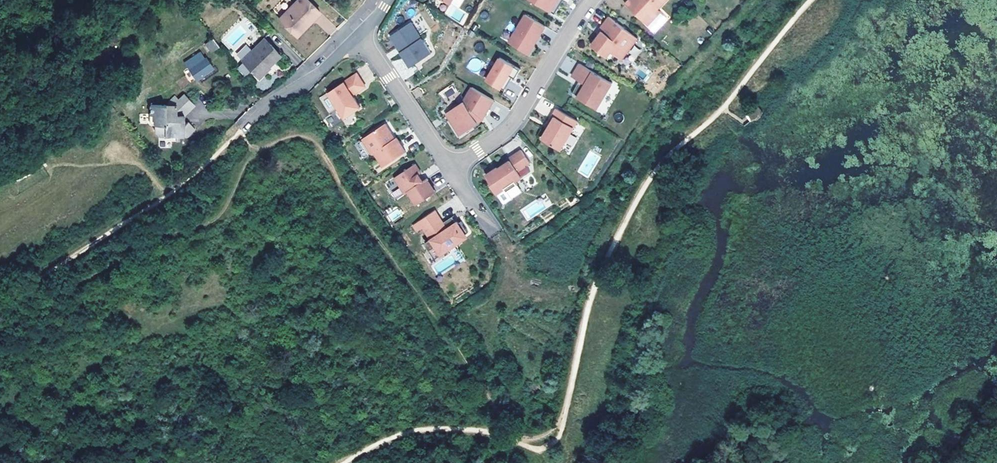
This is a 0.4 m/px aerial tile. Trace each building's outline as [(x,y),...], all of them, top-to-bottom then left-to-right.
[(306,26),(319,13),(307,0),(295,0),(279,16),(293,32),(303,23),(306,26)] [(550,11),(557,0),(532,0),(550,11)] [(550,11),(555,14),(563,0),(557,0),(550,11)] [(625,4),(642,19),(655,5),(658,8),(665,0),(629,0),(625,4)] [(655,5),(642,19),(648,24),(661,10),(658,8),(655,5)] [(526,14),(509,42),(529,54),(546,26),(526,14)] [(610,16),(600,28),(603,30),(592,44),(607,56),(611,51),(622,58),(638,38),(610,16)] [(323,29),(329,33),(335,26),(328,21),(323,29)] [(410,66),(431,51),(410,21),(389,35),(397,46),(399,44),(402,49),(400,51),(410,66)] [(296,35),(306,26),(303,23),(293,32),(296,35)] [(220,46),(213,36),(207,41),(214,50),(220,46)] [(267,65),(279,55),(264,39),(241,61),(255,76),(267,65)] [(214,50),(207,41),(204,43),(211,53),(214,50)] [(197,62),(190,67),(198,77),(199,77),(213,67),(206,57),(204,58),(200,51),(192,56),(197,62)] [(197,62),(192,56),(186,61),(190,67),(197,62)] [(501,88),(515,66),(500,57),(487,80),(501,88)] [(613,82),(582,63),(574,76),(581,81),(583,81),(580,87),(578,86),(575,92),(580,95),(579,96),(597,107),(607,91),(608,91),(613,82)] [(203,83),(221,71),(216,64),(213,67),(199,77),(203,83)] [(258,79),(269,68),(267,65),(255,76),(258,79)] [(521,69),(515,66),(501,88),(504,90),(513,76),(515,78),(521,69)] [(357,75),(320,99),(330,114),(338,108),(345,119),(361,108),(352,96),(365,87),(357,75)] [(464,101),(446,113),(454,126),(460,122),(467,131),(479,123),(477,121),(484,116),(494,100),(472,87),(464,101)] [(413,92),(419,101),(425,97),(419,88),(413,92)] [(185,93),(184,94),(177,99),(174,95),(167,100),(166,103),(147,99),(146,108),(153,109),(152,119),(151,127),(153,131),(157,132),(165,133),(164,137),(173,139),(173,134),(183,136),(191,130),(185,122),(181,125),(181,124),(172,123),(173,112),(182,113),(194,104),(195,104),(185,93)] [(579,120),(558,107),(548,124),(551,125),(543,138),(562,149),(579,120)] [(152,119),(153,109),(146,108),(144,118),(152,119)] [(181,124),(182,113),(173,112),(172,123),(181,124)] [(460,122),(454,126),(460,135),(467,131),(460,122)] [(391,132),(385,124),(362,139),(372,154),(374,152),(384,166),(406,152),(396,137),(395,138),(393,140),(389,134),(391,132)] [(490,184),(503,204),(512,198),(507,191),(517,184),(515,181),(530,171),(526,165),(530,163),(521,150),(508,158),(509,160),(494,170),(494,169),(485,175),(491,183),(490,184)] [(407,191),(416,205),(435,192),(426,178),(423,180),(419,174),(421,173),(415,164),(394,178),(404,193),(407,191)] [(387,215),(393,222),(402,215),(397,208),(387,215)] [(436,210),(419,221),(423,227),(431,239),(425,243),(430,250),(436,246),(439,251),(469,232),(461,221),(459,222),(458,221),(455,223),(451,217),(444,222),(436,210)] [(417,231),(423,227),(419,221),(413,225),(417,231)]
